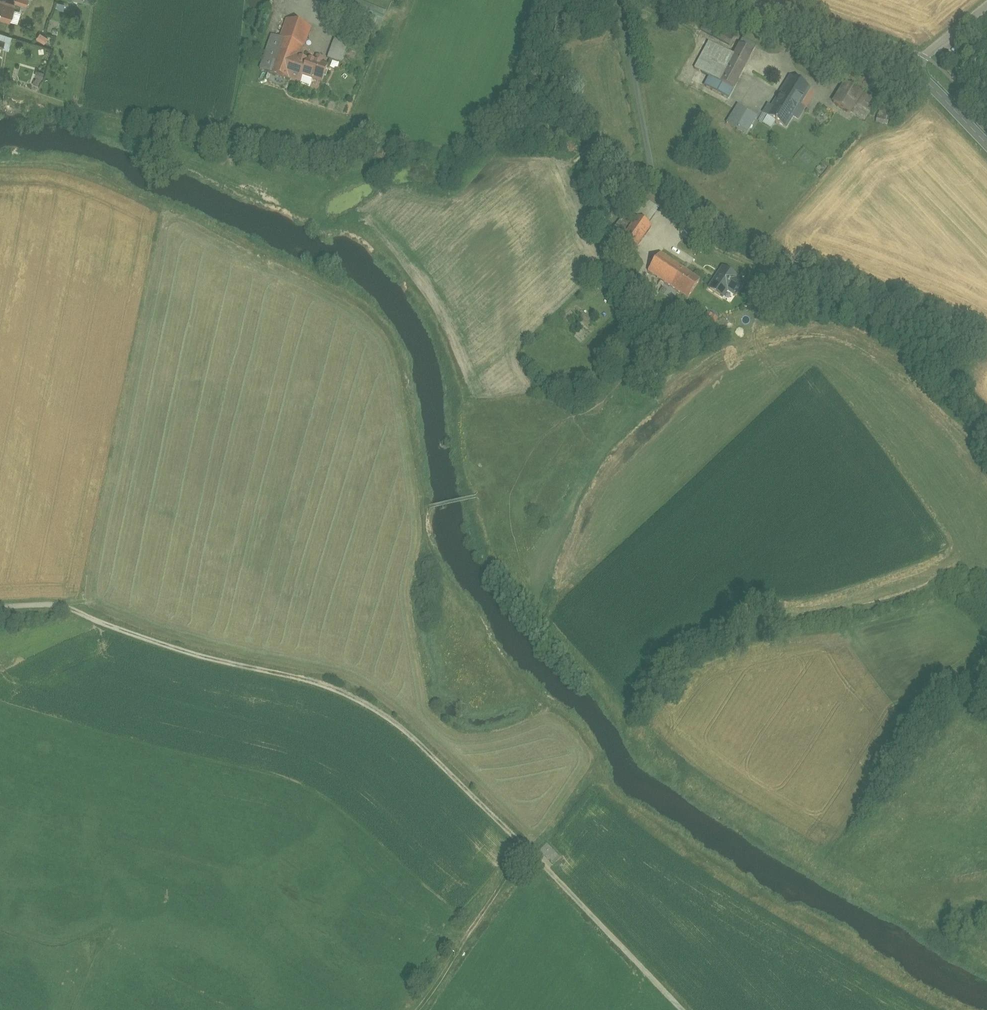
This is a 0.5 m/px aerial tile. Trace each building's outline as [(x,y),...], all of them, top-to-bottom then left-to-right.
[(12,0),(0,0),(0,15),(10,19),(16,1),(12,0)] [(247,1),(248,5),(251,8),(254,11),(258,12),(262,12),(265,10),(268,8),(270,5),(271,1),(271,0),(247,0),(247,1)] [(358,0),(351,20),(381,31),(388,11),(358,0)] [(270,35),(258,73),(321,92),(328,69),(301,60),(311,27),(285,19),(279,38),(270,35)] [(0,31),(0,45),(6,47),(11,35),(0,31)] [(48,42),(51,35),(42,31),(39,38),(48,42)] [(708,41),(694,69),(711,77),(706,87),(730,99),(757,44),(742,37),(733,54),(708,41)] [(339,64),(342,48),(327,45),(323,60),(339,64)] [(38,68),(32,84),(41,88),(47,71),(38,68)] [(768,104),(762,114),(789,129),(793,121),(798,124),(806,110),(802,107),(813,88),(790,76),(773,106),(768,104)] [(844,83),(832,103),(867,123),(879,103),(844,83)] [(738,106),(727,123),(747,136),(758,118),(738,106)] [(624,242),(637,251),(653,230),(640,220),(624,242)] [(662,255),(649,275),(692,302),(704,282),(662,255)] [(724,268),(708,291),(724,301),(728,295),(736,300),(747,284),(724,268)] [(705,316),(703,323),(712,326),(715,319),(705,316)]
